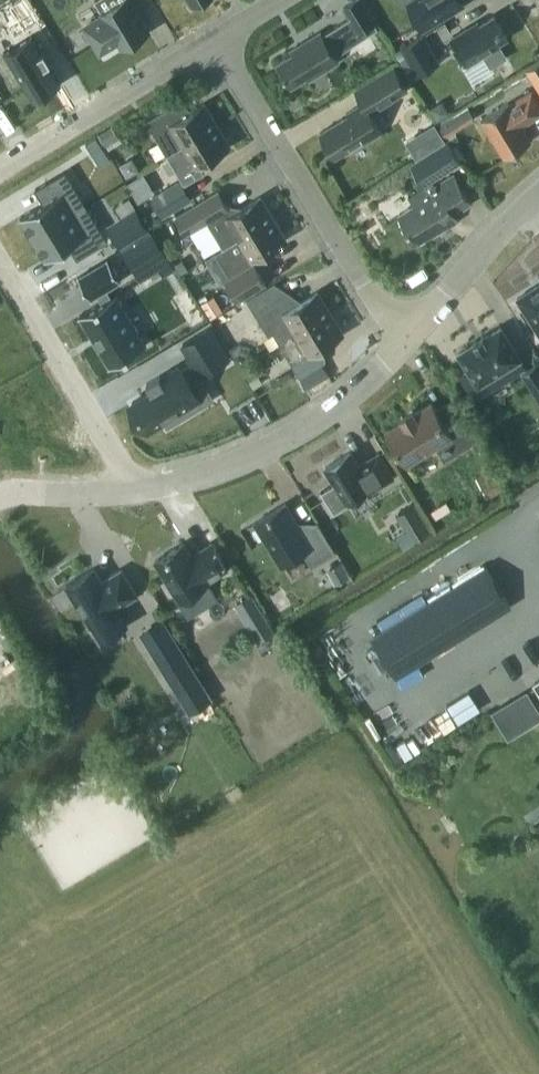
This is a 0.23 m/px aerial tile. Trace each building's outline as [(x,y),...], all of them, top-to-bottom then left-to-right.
[(85,26),(100,50),(118,39),(122,46),(147,31),(128,0),(115,0),(117,3),(101,12),(103,15),(85,26)] [(342,6),(358,32),(374,23),(361,0),(352,0),(342,6)] [(404,2),(423,32),(465,5),(462,0),(407,0),(404,2)] [(506,37),(493,15),(478,23),(477,21),(450,37),(467,64),(483,54),(490,66),(506,57),(497,42),(506,37)] [(338,60),(320,31),(290,49),(292,52),(276,62),(291,85),(306,75),(308,79),(338,60)] [(400,46),(417,75),(440,61),(423,33),(400,46)] [(340,59),(373,47),(368,35),(335,47),(340,59)] [(7,55),(6,56),(33,100),(60,84),(63,89),(64,88),(51,67),(54,65),(47,54),(44,56),(34,39),(33,40),(34,42),(9,58),(7,55)] [(527,69),(538,89),(538,62),(527,69)] [(334,157),(363,140),(364,142),(381,132),(369,111),(407,88),(393,66),(356,89),(363,102),(346,112),(348,115),(319,132),(334,157)] [(531,90),(508,104),(507,102),(481,118),(504,156),(530,140),(521,125),(538,114),(538,103),(531,90)] [(169,107),(146,121),(167,155),(182,146),(182,145),(216,124),(204,103),(177,119),(169,107)] [(436,103),(429,108),(437,120),(449,112),(445,106),(436,103)] [(450,116),(438,123),(446,136),(454,130),(458,128),(450,116)] [(434,122),(424,128),(435,146),(445,140),(434,122)] [(99,132),(98,133),(105,145),(119,137),(112,124),(99,132)] [(182,145),(182,146),(167,155),(173,165),(177,162),(183,172),(194,165),(195,166),(229,145),(216,124),(182,145)] [(85,144),(92,155),(103,149),(96,138),(85,144)] [(411,163),(424,184),(461,161),(448,140),(411,163)] [(43,202),(20,215),(33,237),(87,204),(65,169),(35,188),(43,202)] [(143,170),(127,179),(138,197),(154,188),(143,170)] [(438,189),(398,214),(416,242),(438,228),(440,230),(457,219),(453,212),(470,202),(453,175),(435,185),(438,189)] [(193,199),(181,179),(152,196),(164,216),(193,199)] [(207,220),(224,248),(273,218),(260,196),(228,215),(225,209),(228,207),(217,190),(176,215),(186,232),(207,220)] [(87,204),(33,237),(46,258),(69,244),(77,258),(108,239),(87,204)] [(149,227),(139,210),(110,228),(120,245),(149,227)] [(273,218),(224,248),(215,253),(229,277),(225,280),(237,299),(265,282),(251,259),(285,239),(273,218)] [(152,257),(159,267),(171,260),(153,230),(122,248),(134,268),(152,257)] [(108,258),(78,276),(90,297),(98,292),(103,300),(79,314),(110,365),(146,343),(115,292),(110,295),(106,288),(121,278),(108,258)] [(538,333),(538,283),(516,297),(538,333)] [(272,332),(279,342),(329,311),(317,291),(289,307),(282,295),(254,312),(268,335),(272,332)] [(213,295),(201,303),(211,318),(223,310),(213,295)] [(329,311),(279,342),(299,376),(322,362),(314,350),(342,333),(329,311)] [(152,389),(132,401),(148,428),(165,417),(178,409),(198,398),(188,381),(201,373),(202,374),(228,359),(209,326),(182,342),(194,361),(180,369),(179,367),(162,378),(159,374),(146,382),(147,384),(148,383),(152,389)] [(473,340),(474,342),(458,352),(468,369),(477,384),(519,358),(500,326),(483,336),(482,335),(473,340)] [(224,329),(218,332),(226,345),(232,341),(224,329)] [(252,360),(241,367),(249,380),(260,373),(252,360)] [(537,360),(521,371),(538,398),(538,363),(537,360)] [(385,429),(406,463),(435,445),(444,459),(473,441),(458,416),(445,424),(430,401),(414,411),(412,408),(400,416),(402,419),(385,429)] [(489,445),(479,450),(487,462),(496,457),(489,445)] [(393,477),(378,452),(358,465),(350,451),(324,467),(346,501),(369,487),(371,490),(393,477)] [(524,462),(528,469),(538,462),(538,461),(535,455),(524,462)] [(476,476),(488,495),(507,483),(495,464),(476,476)] [(446,499),(431,509),(435,516),(451,507),(446,499)] [(285,502),(254,522),(280,564),(302,551),(311,566),(335,551),(317,521),(302,530),(285,502)] [(431,529),(414,502),(396,513),(412,540),(431,529)] [(154,560),(179,600),(207,582),(206,581),(227,568),(211,542),(190,555),(183,542),(154,560)] [(341,560),(327,569),(335,583),(350,574),(341,560)] [(397,675),(509,605),(486,565),(372,635),(397,675)] [(136,594),(120,568),(101,580),(93,568),(65,585),(89,625),(90,625),(99,638),(125,621),(117,608),(118,608),(117,606),(136,594)] [(251,592),(234,602),(258,640),(275,630),(251,592)] [(163,619),(142,632),(159,660),(170,667),(186,657),(163,619)] [(518,694),(535,722),(538,719),(538,709),(527,689),(518,694)]
